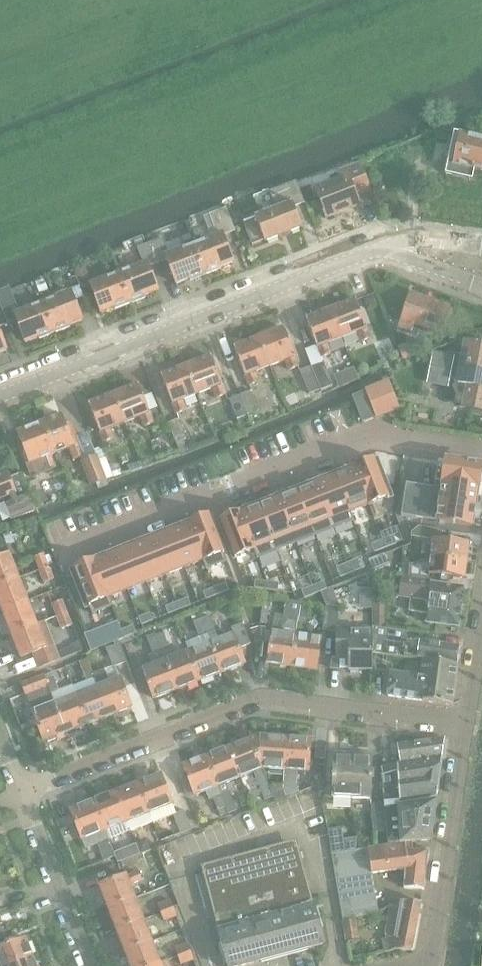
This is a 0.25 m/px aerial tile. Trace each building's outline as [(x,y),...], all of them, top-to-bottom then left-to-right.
[(477,137),(478,134),(473,133),(472,137),(455,133),(447,175),(473,180),(474,171),(481,172),(481,138),(477,137)] [(343,171),(345,177),(316,188),(327,217),(360,204),(356,192),(370,187),(361,164),(343,171)] [(295,207),(305,203),(300,190),(297,181),(270,192),(277,209),(256,218),(256,219),(245,223),(253,245),(265,241),(265,242),(303,228),(295,207)] [(311,186),(300,190),(305,203),(316,199),(311,186)] [(218,234),(195,243),(207,274),(221,269),(221,268),(234,263),(224,237),(236,232),(227,208),(210,215),(218,234)] [(164,238),(152,243),(160,264),(168,261),(177,285),(189,280),(190,281),(207,274),(195,243),(170,253),(164,238)] [(144,264),(120,273),(131,304),(146,298),(146,297),(159,291),(150,268),(160,264),(152,243),(138,248),(144,264)] [(86,266),(75,271),(79,282),(90,277),(86,266)] [(115,310),(131,304),(120,273),(91,284),(102,313),(115,309),(115,310)] [(72,292),(43,303),(55,333),(71,327),(71,326),(83,321),(75,299),(84,295),(77,276),(67,280),(72,292)] [(441,335),(451,307),(412,293),(402,320),(403,321),(400,328),(411,332),(413,325),(441,335)] [(0,299),(0,303),(9,325),(18,322),(15,314),(13,310),(18,308),(13,294),(0,299)] [(373,295),(364,299),(367,308),(377,304),(373,295)] [(356,300),(331,309),(343,338),(358,332),(362,342),(371,338),(356,300)] [(39,340),(55,333),(43,303),(15,314),(18,322),(26,343),(39,338),(39,340)] [(326,345),(328,344),(343,338),(331,309),(306,319),(321,358),(330,355),(326,345)] [(285,328),(259,338),(271,367),(285,361),(289,370),(299,367),(295,358),(296,357),(285,328)] [(254,373),(271,367),(259,338),(234,348),(249,386),(258,382),(254,373)] [(452,378),(459,379),(459,383),(469,385),(465,409),(481,412),(481,346),(466,343),(464,356),(455,355),(454,357),(434,353),(428,384),(449,389),(452,378)] [(404,346),(398,348),(404,362),(410,360),(404,346)] [(212,357),(187,366),(198,395),(213,389),(216,399),(225,395),(222,386),(223,386),(212,357)] [(324,361),(312,366),(321,390),(321,391),(334,386),(324,361)] [(182,401),(198,395),(187,366),(162,376),(176,414),(186,410),(182,401)] [(312,366),(300,371),(309,394),(321,390),(312,366)] [(357,367),(338,373),(342,384),(361,378),(357,367)] [(139,384),(114,394),(126,423),(140,417),(144,427),(153,423),(149,414),(151,413),(139,384)] [(377,418),(366,391),(353,396),(363,423),(377,418)] [(251,392),(240,395),(248,415),(258,411),(251,392)] [(295,392),(285,396),(290,408),(300,403),(295,392)] [(109,430),(126,423),(114,394),(89,404),(104,442),(113,439),(109,430)] [(237,418),(248,415),(240,395),(231,399),(237,418)] [(63,414),(43,422),(56,454),(70,448),(74,460),(86,456),(72,421),(66,423),(63,414)] [(177,442),(187,438),(179,419),(169,423),(177,442)] [(50,456),(56,454),(43,422),(18,432),(26,451),(23,452),(27,461),(29,460),(30,463),(28,464),(33,476),(54,468),(50,456)] [(81,463),(90,489),(107,483),(97,457),(81,463)] [(371,463),(355,469),(369,505),(385,499),(387,498),(389,497),(384,484),(388,482),(383,471),(379,473),(376,463),(375,461),(373,462),(371,463)] [(439,461),(436,482),(435,488),(407,484),(402,516),(473,527),(481,468),(439,461)] [(336,476),(354,522),(355,521),(351,512),(369,505),(355,469),(336,476)] [(3,500),(8,512),(11,520),(34,512),(28,496),(26,492),(20,474),(10,478),(8,474),(0,477),(0,501),(3,500)] [(317,484),(335,529),(354,522),(336,476),(318,483),(317,484)] [(298,491),(316,536),(335,529),(317,484),(298,491)] [(279,499),(297,544),(316,536),(298,491),(279,499)] [(43,492),(30,496),(35,509),(48,504),(43,492)] [(260,506),(278,551),(297,544),(279,499),(260,506)] [(259,559),(278,551),(260,506),(241,513),(259,559)] [(258,559),(259,559),(241,513),(221,521),(235,558),(254,550),(258,559)] [(210,517),(190,524),(208,570),(228,562),(210,517)] [(204,561),(207,570),(208,570),(190,524),(171,532),(185,569),(204,561)] [(429,528),(427,538),(434,539),(432,558),(433,558),(461,562),(467,563),(467,562),(470,545),(442,541),(441,541),(442,530),(429,528)] [(152,539),(166,576),(185,569),(171,532),(152,539)] [(394,537),(383,541),(386,549),(388,548),(397,544),(394,537)] [(147,583),(166,576),(152,539),(133,547),(147,583)] [(375,553),(386,549),(383,541),(372,546),(375,553)] [(114,554),(128,591),(147,583),(133,547),(114,554)] [(20,578),(10,553),(0,557),(0,586),(20,578)] [(113,607),(114,607),(111,598),(128,591),(114,554),(95,562),(113,607)] [(33,560),(38,572),(49,568),(44,556),(33,560)] [(387,562),(385,556),(370,562),(369,562),(373,571),(388,565),(387,562)] [(432,558),(429,575),(442,576),(464,578),(465,575),(470,576),(472,564),(467,563),(461,562),(433,558),(432,558)] [(362,559),(349,564),(352,574),(366,568),(362,559)] [(80,581),(76,582),(82,597),(85,596),(90,608),(93,615),(113,607),(95,562),(85,566),(77,569),(75,569),(80,581)] [(401,563),(401,576),(412,579),(411,563),(401,563)] [(341,578),(352,574),(349,564),(337,569),(341,578)] [(49,569),(49,568),(38,572),(43,583),(58,577),(54,567),(49,569)] [(3,612),(30,601),(20,578),(0,586),(0,603),(3,612)] [(405,578),(402,599),(411,600),(410,611),(427,612),(426,623),(459,626),(462,605),(467,600),(468,595),(464,590),(464,588),(428,583),(428,581),(405,578)] [(255,589),(267,590),(268,582),(256,581),(255,589)] [(280,584),(268,582),(267,590),(273,591),(279,592),(280,584)] [(325,582),(314,587),(317,594),(318,594),(322,592),(328,590),(326,584),(325,582)] [(229,591),(226,584),(215,588),(218,596),(229,591)] [(306,598),(317,594),(314,587),(303,591),(306,598)] [(204,593),(207,600),(218,596),(215,588),(204,593)] [(328,590),(322,592),(327,606),(339,608),(340,608),(332,588),(328,590)] [(177,603),(180,611),(191,606),(188,599),(177,603)] [(3,612),(12,634),(38,624),(30,601),(3,612)] [(51,606),(56,617),(66,613),(62,602),(51,606)] [(301,604),(285,602),(283,617),(288,622),(283,629),(273,627),(268,662),(293,666),(297,634),(298,622),(299,622),(301,607),(301,604)] [(169,615),(180,611),(177,603),(166,608),(169,615)] [(336,633),(339,608),(327,606),(324,631),(336,633)] [(307,623),(309,608),(301,607),(299,622),(307,623)] [(71,627),(66,613),(56,617),(61,631),(71,627)] [(139,618),(142,626),(153,621),(151,614),(139,618)] [(210,616),(202,619),(222,672),(245,663),(239,648),(250,644),(243,625),(242,623),(231,627),(233,633),(219,639),(210,616)] [(188,651),(199,681),(222,672),(202,619),(193,622),(199,637),(185,642),(188,651)] [(46,621),(38,624),(12,634),(22,658),(35,653),(41,668),(61,660),(70,656),(67,650),(59,654),(46,621)] [(125,638),(136,634),(133,626),(122,631),(125,638)] [(349,670),(373,669),(373,627),(337,628),(336,659),(341,659),(349,658),(349,670)] [(377,653),(377,655),(396,657),(423,660),(458,665),(459,648),(420,642),(420,643),(406,641),(407,632),(374,627),(374,653),(377,653)] [(92,651),(109,645),(102,628),(85,635),(92,651)] [(256,644),(260,644),(261,629),(259,629),(250,631),(256,644)] [(122,631),(111,635),(114,642),(125,638),(122,631)] [(154,698),(177,689),(157,636),(156,637),(154,633),(146,636),(148,640),(153,654),(149,656),(153,664),(143,668),(154,698)] [(165,633),(157,636),(177,689),(199,681),(188,651),(178,655),(175,646),(170,648),(165,633)] [(321,638),(297,634),(293,666),(316,670),(321,638)] [(117,670),(115,666),(127,662),(120,644),(107,649),(114,665),(93,673),(94,676),(109,716),(132,707),(118,670),(117,670)] [(87,681),(73,686),(88,724),(109,716),(94,676),(93,676),(86,659),(80,662),(87,681)] [(333,659),(331,669),(341,669),(341,659),(336,659),(333,659)] [(423,660),(421,677),(426,678),(423,701),(423,702),(453,706),(458,665),(423,660)] [(53,673),(45,677),(66,732),(88,724),(73,686),(60,691),(53,673)] [(387,696),(423,701),(426,678),(421,677),(390,674),(387,696)] [(44,740),(66,732),(45,677),(44,675),(22,684),(26,695),(36,691),(42,707),(32,711),(36,721),(40,729),(44,740)] [(36,721),(30,723),(34,731),(40,729),(36,721)] [(260,735),(251,739),(262,768),(284,769),(286,737),(260,735)] [(311,739),(286,737),(284,769),(283,788),(283,789),(284,791),(287,797),(298,794),(296,786),(297,769),(309,770),(311,739)] [(402,762),(381,767),(381,773),(381,775),(398,770),(397,764),(402,764),(440,763),(443,738),(399,744),(402,762)] [(251,739),(229,747),(240,777),(254,771),(266,801),(273,798),(274,798),(273,795),(272,794),(271,791),(266,778),(262,768),(251,739)] [(226,782),(240,777),(229,747),(206,756),(226,806),(234,803),(226,782)] [(317,747),(316,758),(326,759),(326,748),(317,747)] [(332,797),(351,797),(353,752),(339,751),(337,756),(335,756),(334,777),(333,777),(332,797)] [(369,752),(353,752),(351,797),(372,798),(372,778),(371,778),(371,757),(369,752)] [(206,756),(184,765),(195,794),(205,790),(209,800),(213,798),(217,808),(213,809),(216,818),(229,813),(226,806),(206,756)] [(402,764),(397,764),(398,770),(398,774),(400,800),(436,795),(439,777),(440,763),(402,764)] [(160,774),(138,783),(154,823),(173,816),(180,833),(190,829),(183,810),(176,813),(160,774)] [(138,783),(115,792),(131,832),(153,824),(154,823),(138,783)] [(284,791),(273,795),(274,798),(275,802),(287,797),(284,791)] [(115,792),(94,801),(109,841),(110,841),(131,832),(115,792)] [(435,800),(385,809),(387,832),(386,832),(388,843),(430,839),(435,800)] [(115,854),(110,841),(109,841),(94,801),(71,809),(86,848),(98,843),(104,859),(115,854)] [(374,833),(386,832),(387,832),(385,809),(384,803),(371,805),(374,833)] [(328,829),(332,855),(345,853),(345,852),(341,827),(328,829)] [(142,841),(136,843),(137,844),(138,849),(140,854),(152,850),(149,844),(142,841)] [(368,848),(345,852),(345,853),(332,855),(343,921),(355,919),(378,915),(372,873),(404,868),(404,886),(423,887),(428,850),(413,849),(412,843),(368,850),(368,848)] [(137,844),(128,848),(132,858),(140,854),(138,849),(137,844)] [(195,875),(207,918),(215,916),(220,935),(228,965),(241,965),(242,965),(258,961),(312,946),(324,943),(313,904),(312,905),(311,902),(311,899),(296,847),(203,873),(195,875)] [(137,871),(100,885),(108,907),(134,897),(130,886),(141,881),(137,871)] [(108,907),(117,929),(143,919),(134,897),(108,907)] [(410,949),(420,903),(403,899),(401,908),(391,906),(386,931),(387,939),(382,940),(384,952),(390,951),(390,949),(397,947),(410,949)] [(157,906),(160,913),(172,908),(169,901),(157,906)] [(176,919),(172,908),(160,913),(164,923),(176,919)] [(117,929),(126,951),(152,941),(143,919),(117,929)] [(358,939),(355,919),(343,921),(346,941),(358,939)] [(0,965),(6,965),(32,956),(26,939),(15,943),(14,940),(5,943),(6,946),(0,949),(0,965)] [(131,965),(153,965),(160,963),(152,941),(126,951),(131,965)] [(175,947),(179,956),(190,952),(186,943),(175,947)] [(193,959),(190,952),(179,956),(181,964),(193,959)] [(32,956),(6,965),(36,965),(32,956)]
